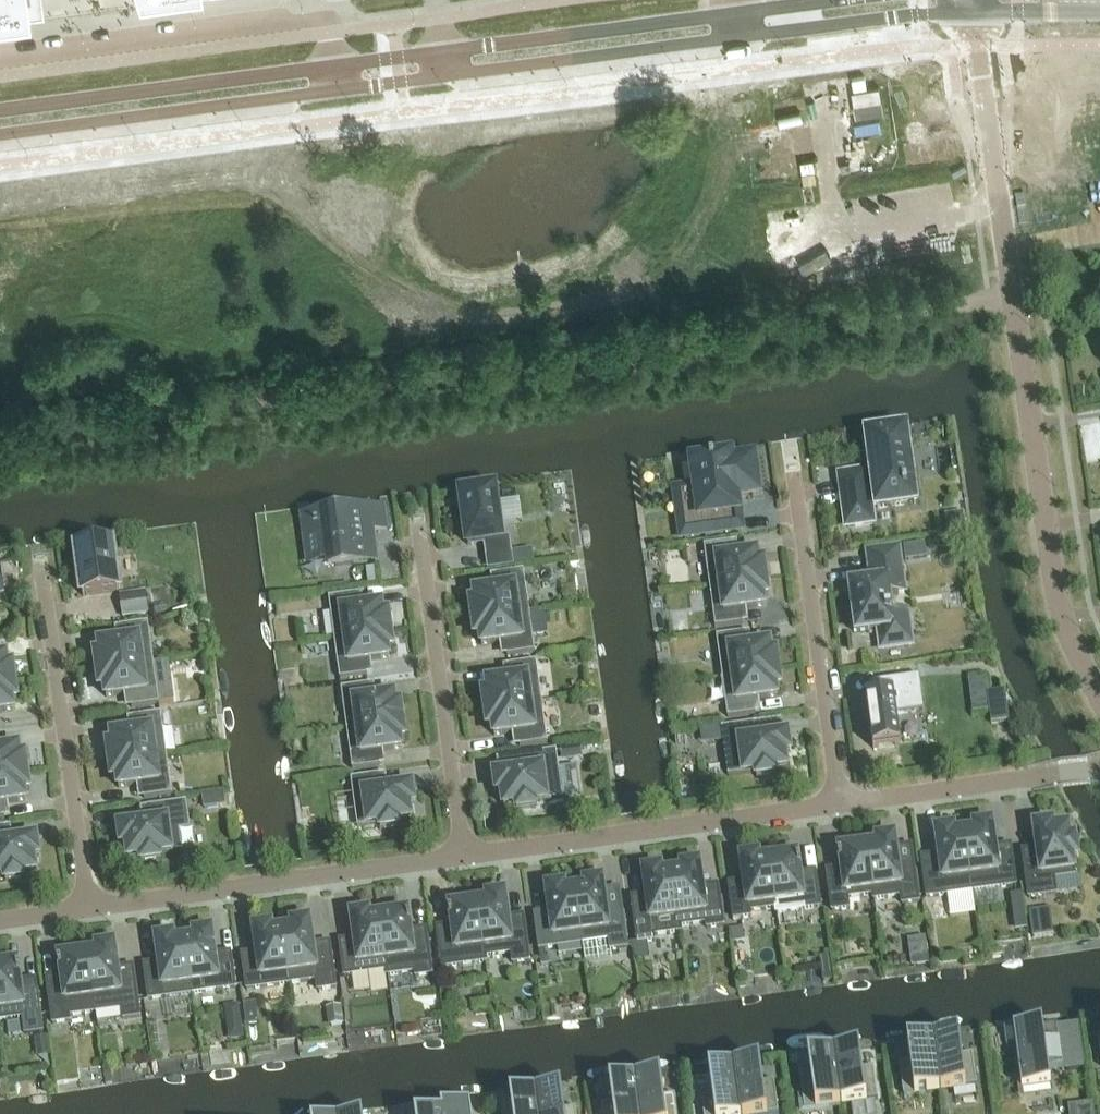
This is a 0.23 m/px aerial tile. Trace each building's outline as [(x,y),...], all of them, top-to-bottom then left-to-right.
[(28,23),(28,18),(43,16),(41,0),(0,0),(0,27),(28,23)] [(138,8),(138,9),(201,0),(135,0),(138,8)] [(906,430),(867,435),(872,473),(866,474),(866,473),(840,476),(847,526),(873,523),(871,509),(877,508),(877,509),(907,505),(906,493),(908,493),(907,486),(905,486),(903,477),(912,476),(906,430)] [(732,457),(692,462),(695,487),(685,488),(689,517),(680,518),(682,537),(742,529),(737,498),(759,495),(754,459),(732,462),(732,457)] [(486,558),(512,554),(510,538),(502,539),(495,489),(460,493),(468,545),(484,543),(486,558)] [(309,563),(328,561),(329,567),(378,561),(373,530),(386,529),(383,505),(346,510),(316,514),(319,536),(306,538),(309,563)] [(961,527),(960,514),(946,516),(948,529),(961,527)] [(710,587),(766,579),(764,562),(758,562),(757,553),(734,556),(732,542),(704,546),(710,587)] [(119,591),(113,543),(76,548),(83,596),(119,591)] [(906,560),(926,558),(924,544),(904,547),(906,560)] [(532,549),(520,551),(521,564),(534,563),(532,549)] [(855,585),(851,585),(852,593),(854,613),(851,614),(854,633),(879,630),(880,636),(910,632),(907,610),(891,613),(889,595),(904,593),(900,561),(870,565),(872,582),(855,585)] [(375,567),(366,568),(368,585),(377,583),(375,567)] [(473,619),(529,612),(524,571),(496,575),(498,589),(474,592),(476,602),(470,602),(473,619)] [(769,596),(766,579),(710,587),(715,627),(743,624),(741,610),(765,607),(763,597),(769,596)] [(120,594),(123,618),(149,615),(146,591),(120,594)] [(334,639),(391,631),(388,614),(383,615),(382,605),(358,608),(357,594),(329,598),(334,639)] [(535,652),(529,612),(473,619),(475,637),(480,636),(482,646),(505,642),(507,656),(535,652)] [(97,671),(154,664),(148,623),(120,627),(122,641),(99,644),(100,654),(95,654),(97,671)] [(393,648),(391,631),(334,639),(340,679),(368,675),(366,662),(389,658),(388,649),(393,648)] [(722,677),(779,669),(776,652),(771,653),(770,643),(746,647),(744,633),(717,637),(722,677)] [(15,683),(13,666),(8,666),(6,657),(0,658),(0,685),(15,683)] [(485,710),(542,702),(536,662),(508,666),(510,679),(487,683),(488,692),(483,693),(485,710)] [(159,704),(154,664),(97,671),(100,689),(105,688),(106,698),(130,694),(132,708),(159,704)] [(781,687),(779,669),(722,677),(728,718),(756,714),(754,700),(777,697),(776,687),(781,687)] [(920,677),(873,683),(873,684),(877,683),(879,695),(866,697),(873,749),(901,745),(897,714),(922,710),(922,711),(924,711),(920,677)] [(15,683),(0,685),(0,712),(14,710),(13,701),(18,700),(15,683)] [(347,729),(403,722),(401,705),(396,705),(394,696),(371,699),(369,685),(341,689),(347,729)] [(1005,691),(988,694),(992,724),(1009,722),(1005,691)] [(548,743),(542,702),(485,710),(488,727),(493,727),(494,736),(518,733),(520,747),(548,743)] [(110,762),(166,754),(161,714),(133,718),(135,731),(111,735),(113,744),(108,745),(110,762)] [(406,739),(403,722),(347,729),(352,770),(380,766),(378,752),(402,749),(400,740),(406,739)] [(756,724),(722,729),(728,776),(756,772),(757,778),(776,775),(775,770),(787,768),(785,753),(790,753),(788,735),(758,739),(756,724)] [(717,725),(700,727),(701,738),(718,736),(717,725)] [(582,744),(562,747),(563,760),(584,757),(582,744)] [(28,774),(25,756),(20,757),(19,748),(0,750),(0,777),(28,774)] [(524,771),(494,775),(497,793),(502,792),(504,807),(516,805),(517,811),(536,808),(535,803),(563,799),(556,751),(522,756),(524,771)] [(117,779),(119,788),(142,785),(144,799),(172,795),(166,754),(110,762),(112,779),(117,779)] [(28,774),(0,777),(0,819),(5,818),(3,804),(26,801),(25,791),(30,791),(28,774)] [(380,776),(351,780),(358,827),(380,824),(381,829),(400,827),(399,822),(411,820),(409,805),(415,805),(412,786),(382,791),(380,776)] [(224,793),(202,796),(204,809),(225,806),(224,793)] [(142,862),(161,860),(160,855),(183,852),(180,831),(190,830),(186,802),(147,808),(149,823),(119,827),(121,845),(127,844),(129,859),(141,857),(142,862)] [(975,831),(965,833),(973,892),(1016,886),(1011,853),(996,855),(992,823),(974,826),(975,831)] [(1039,857),(1023,858),(1029,898),(1056,894),(1054,879),(1075,876),(1072,858),(1077,858),(1075,839),(1070,839),(1068,827),(1053,829),(1053,824),(1034,826),(1039,857)] [(0,828),(0,877),(5,876),(6,881),(25,879),(24,874),(36,872),(34,857),(39,857),(37,838),(7,842),(5,827),(0,828)] [(954,829),(936,831),(940,863),(923,865),(927,898),(973,892),(965,833),(955,834),(954,829)] [(899,868),(895,837),(876,840),(877,845),(867,846),(874,895),(873,895),(874,900),(901,896),(902,904),(919,902),(914,866),(899,868)] [(874,895),(867,846),(839,850),(840,858),(839,858),(839,863),(841,862),(843,876),(828,878),(832,911),(849,909),(848,898),(873,895),(874,895)] [(760,861),(759,856),(741,858),(745,890),(730,892),(734,919),(751,917),(750,912),(776,908),(770,859),(760,861)] [(798,856),(770,859),(776,908),(776,914),(820,908),(816,880),(801,882),(800,869),(801,869),(800,863),(799,864),(798,856)] [(682,872),(672,873),(680,927),(681,927),(706,923),(707,928),(723,926),(719,893),(704,895),(700,864),(681,866),(682,872)] [(680,927),(672,873),(662,874),(662,869),(644,872),(648,903),(633,905),(638,943),(655,941),(654,936),(681,932),(681,927),(680,927)] [(585,888),(575,890),(583,944),(609,940),(611,951),(619,949),(614,911),(607,912),(603,881),(584,883),(585,888)] [(551,920),(536,922),(542,965),(550,964),(548,949),(583,944),(575,890),(565,891),(565,886),(546,889),(551,920)] [(1023,893),(1012,894),(1017,929),(1027,928),(1023,893)] [(488,902),(478,903),(485,957),(486,957),(512,954),(513,964),(530,962),(524,924),(509,926),(505,894),(487,897),(488,902)] [(485,957),(478,903),(450,907),(451,915),(449,915),(450,920),(451,920),(453,933),(438,935),(443,968),(487,962),(486,957),(485,957)] [(1030,912),(1033,938),(1054,935),(1050,909),(1030,912)] [(370,918),(370,913),(351,916),(356,947),(341,949),(344,977),(387,971),(388,971),(380,917),(370,918)] [(408,913),(380,917),(388,971),(387,971),(387,976),(415,972),(416,977),(432,975),(427,937),(412,939),(410,925),(411,925),(411,921),(409,921),(408,913)] [(293,929),(283,930),(290,984),(317,981),(318,991),(336,988),(331,950),(314,953),(310,921),(292,924),(293,929)] [(290,984),(283,930),(273,932),(272,927),(254,929),(258,960),(243,962),(247,990),(290,984)] [(731,930),(733,942),(745,940),(743,928),(731,930)] [(195,939),(185,940),(192,994),(235,988),(232,961),(216,963),(212,931),(194,934),(195,939)] [(175,942),(174,937),(156,939),(160,970),(145,972),(149,996),(149,1000),(192,994),(185,940),(175,942)] [(909,940),(913,969),(930,967),(930,966),(934,965),(932,953),(928,954),(926,937),(909,940)] [(650,960),(647,942),(633,945),(636,962),(650,960)] [(140,1017),(134,974),(119,976),(115,945),(97,947),(97,953),(88,954),(96,1013),(122,1009),(124,1020),(140,1017)] [(88,954),(59,958),(60,966),(59,966),(59,970),(61,970),(63,984),(48,986),(53,1024),(70,1022),(69,1017),(96,1013),(88,954)] [(35,988),(20,990),(18,976),(19,976),(19,971),(17,972),(16,964),(0,966),(0,1021),(39,1016),(35,988)] [(256,1003),(243,1005),(246,1026),(259,1024),(256,1003)] [(239,1005),(225,1007),(227,1024),(241,1022),(239,1005)] [(342,1006),(329,1008),(331,1025),(344,1023),(342,1006)] [(1079,1037),(1063,1039),(1059,1040),(1058,1029),(1042,1031),(1041,1026),(1013,1030),(1022,1091),(1050,1087),(1047,1069),(1063,1067),(1062,1059),(1082,1056),(1079,1037)] [(933,1040),(940,1091),(977,1086),(973,1054),(961,1056),(958,1037),(933,1040)] [(47,1038),(36,1039),(39,1058),(50,1056),(47,1038)] [(899,1065),(904,1096),(940,1091),(933,1040),(909,1044),(911,1063),(899,1065)] [(834,1054),(841,1105),(878,1100),(873,1068),(861,1070),(859,1050),(834,1054)] [(799,1069),(804,1110),(841,1105),(834,1054),(809,1057),(811,1068),(799,1069)] [(735,1068),(741,1113),(774,1113),(779,1113),(774,1082),(762,1084),(759,1064),(735,1068)] [(704,1113),(741,1113),(735,1068),(710,1071),(713,1090),(701,1092),(704,1113)] [(640,1113),(677,1113),(675,1096),(663,1097),(660,1078),(635,1081),(640,1113)] [(603,1113),(640,1113),(635,1081),(611,1085),(614,1104),(601,1106),(603,1113)] [(536,1095),(539,1113),(576,1113),(576,1110),(564,1111),(561,1092),(536,1095)] [(501,1106),(502,1113),(539,1113),(536,1095),(512,1098),(513,1104),(501,1106)] [(470,1104),(443,1108),(443,1113),(471,1113),(470,1104)]
